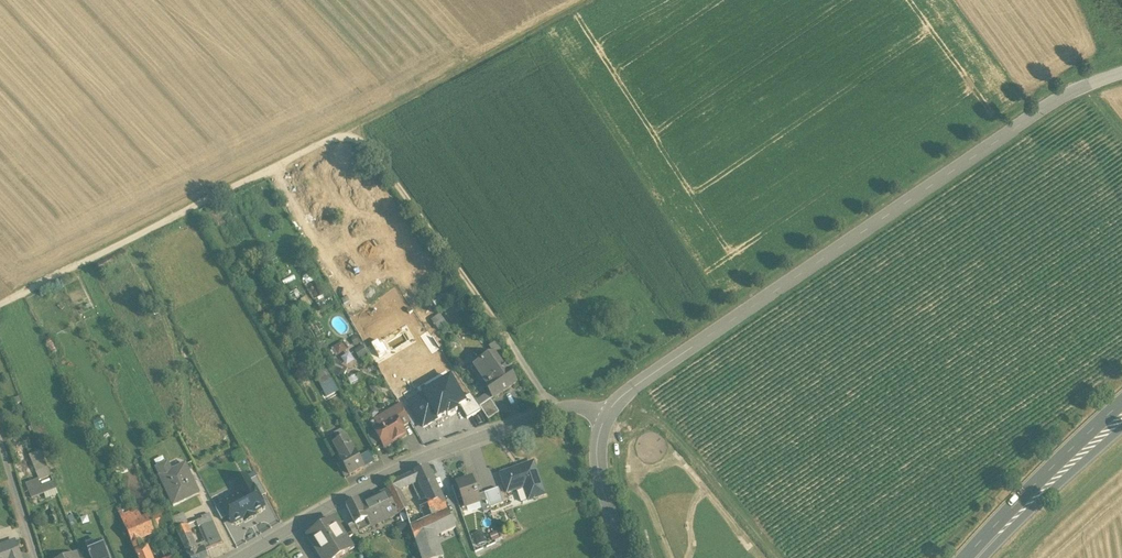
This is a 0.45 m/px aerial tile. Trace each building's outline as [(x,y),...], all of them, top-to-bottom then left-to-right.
[(345,348),(340,341),(334,345),(339,352),(345,348)] [(368,356),(362,348),(357,351),(362,359),(368,356)] [(347,366),(355,359),(349,352),(341,359),(347,366)] [(503,366),(495,354),(475,367),(487,385),(485,386),(493,398),(516,383),(508,371),(505,373),(501,367),(503,366)] [(342,378),(346,371),(340,367),(336,374),(342,378)] [(315,376),(326,397),(338,391),(327,369),(315,376)] [(452,378),(424,394),(438,419),(449,414),(449,415),(458,410),(457,409),(466,404),(452,378)] [(409,402),(423,428),(438,419),(424,394),(409,402)] [(490,400),(479,407),(483,412),(488,420),(499,413),(490,400)] [(400,405),(387,412),(391,419),(395,417),(401,427),(410,422),(400,405)] [(401,427),(395,417),(391,419),(374,429),(381,442),(380,445),(382,448),(385,449),(388,448),(389,444),(405,435),(401,427)] [(341,430),(334,434),(339,443),(346,439),(341,430)] [(363,468),(346,439),(339,443),(334,446),(337,450),(336,453),(338,456),(341,457),(342,460),(341,460),(350,475),(349,475),(350,476),(363,468)] [(41,451),(37,442),(33,444),(37,453),(41,451)] [(37,453),(30,455),(39,481),(41,480),(51,476),(41,451),(37,453)] [(185,464),(171,471),(167,463),(156,468),(160,476),(159,477),(173,506),(199,494),(185,464)] [(517,468),(500,474),(507,493),(524,487),(523,485),(528,483),(533,499),(545,495),(534,465),(518,471),(517,468)] [(427,466),(414,473),(417,479),(418,481),(412,484),(419,499),(426,498),(439,492),(427,466)] [(254,473),(247,477),(258,498),(266,494),(254,473)] [(414,473),(395,481),(397,487),(417,479),(414,473)] [(258,498),(247,477),(234,483),(239,493),(220,503),(222,505),(228,516),(232,525),(244,519),(245,522),(256,517),(254,514),(264,509),(258,498)] [(478,496),(473,480),(466,483),(466,480),(457,483),(465,507),(480,502),(478,496)] [(53,482),(41,487),(39,481),(27,486),(31,498),(56,488),(53,482)] [(397,487),(395,481),(385,486),(399,514),(405,511),(408,510),(397,487)] [(498,489),(484,493),(489,508),(503,503),(498,489)] [(386,491),(360,504),(358,499),(346,505),(359,532),(376,523),(371,512),(392,501),(386,491)] [(439,492),(426,498),(430,505),(413,513),(410,513),(408,510),(405,511),(414,539),(435,532),(436,537),(455,528),(439,492)] [(489,508),(484,493),(478,496),(480,502),(483,513),(490,511),(489,508)] [(392,501),(371,512),(376,523),(398,513),(392,501)] [(228,516),(222,505),(215,508),(222,520),(228,516)] [(125,506),(117,509),(120,516),(128,513),(125,506)] [(120,516),(125,528),(142,520),(137,509),(128,513),(120,516)] [(166,509),(150,516),(157,532),(173,524),(171,519),(166,509)] [(183,514),(171,519),(173,524),(176,531),(186,527),(188,525),(183,514)] [(209,514),(201,517),(202,519),(196,522),(204,542),(208,549),(222,543),(209,514)] [(142,520),(125,528),(136,554),(145,550),(140,539),(157,532),(150,516),(142,520)] [(324,526),(324,525),(317,529),(317,530),(308,537),(321,557),(338,557),(348,551),(346,548),(350,545),(334,520),(324,526)] [(195,546),(186,527),(176,531),(188,557),(189,557),(190,557),(208,557),(205,550),(208,549),(204,542),(195,546)] [(414,539),(421,557),(443,557),(436,537),(435,532),(414,539)] [(0,546),(0,557),(21,557),(15,541),(0,546)] [(94,545),(95,547),(88,550),(91,557),(108,557),(101,542),(94,545)] [(146,550),(145,550),(136,554),(138,557),(150,557),(146,550)]
